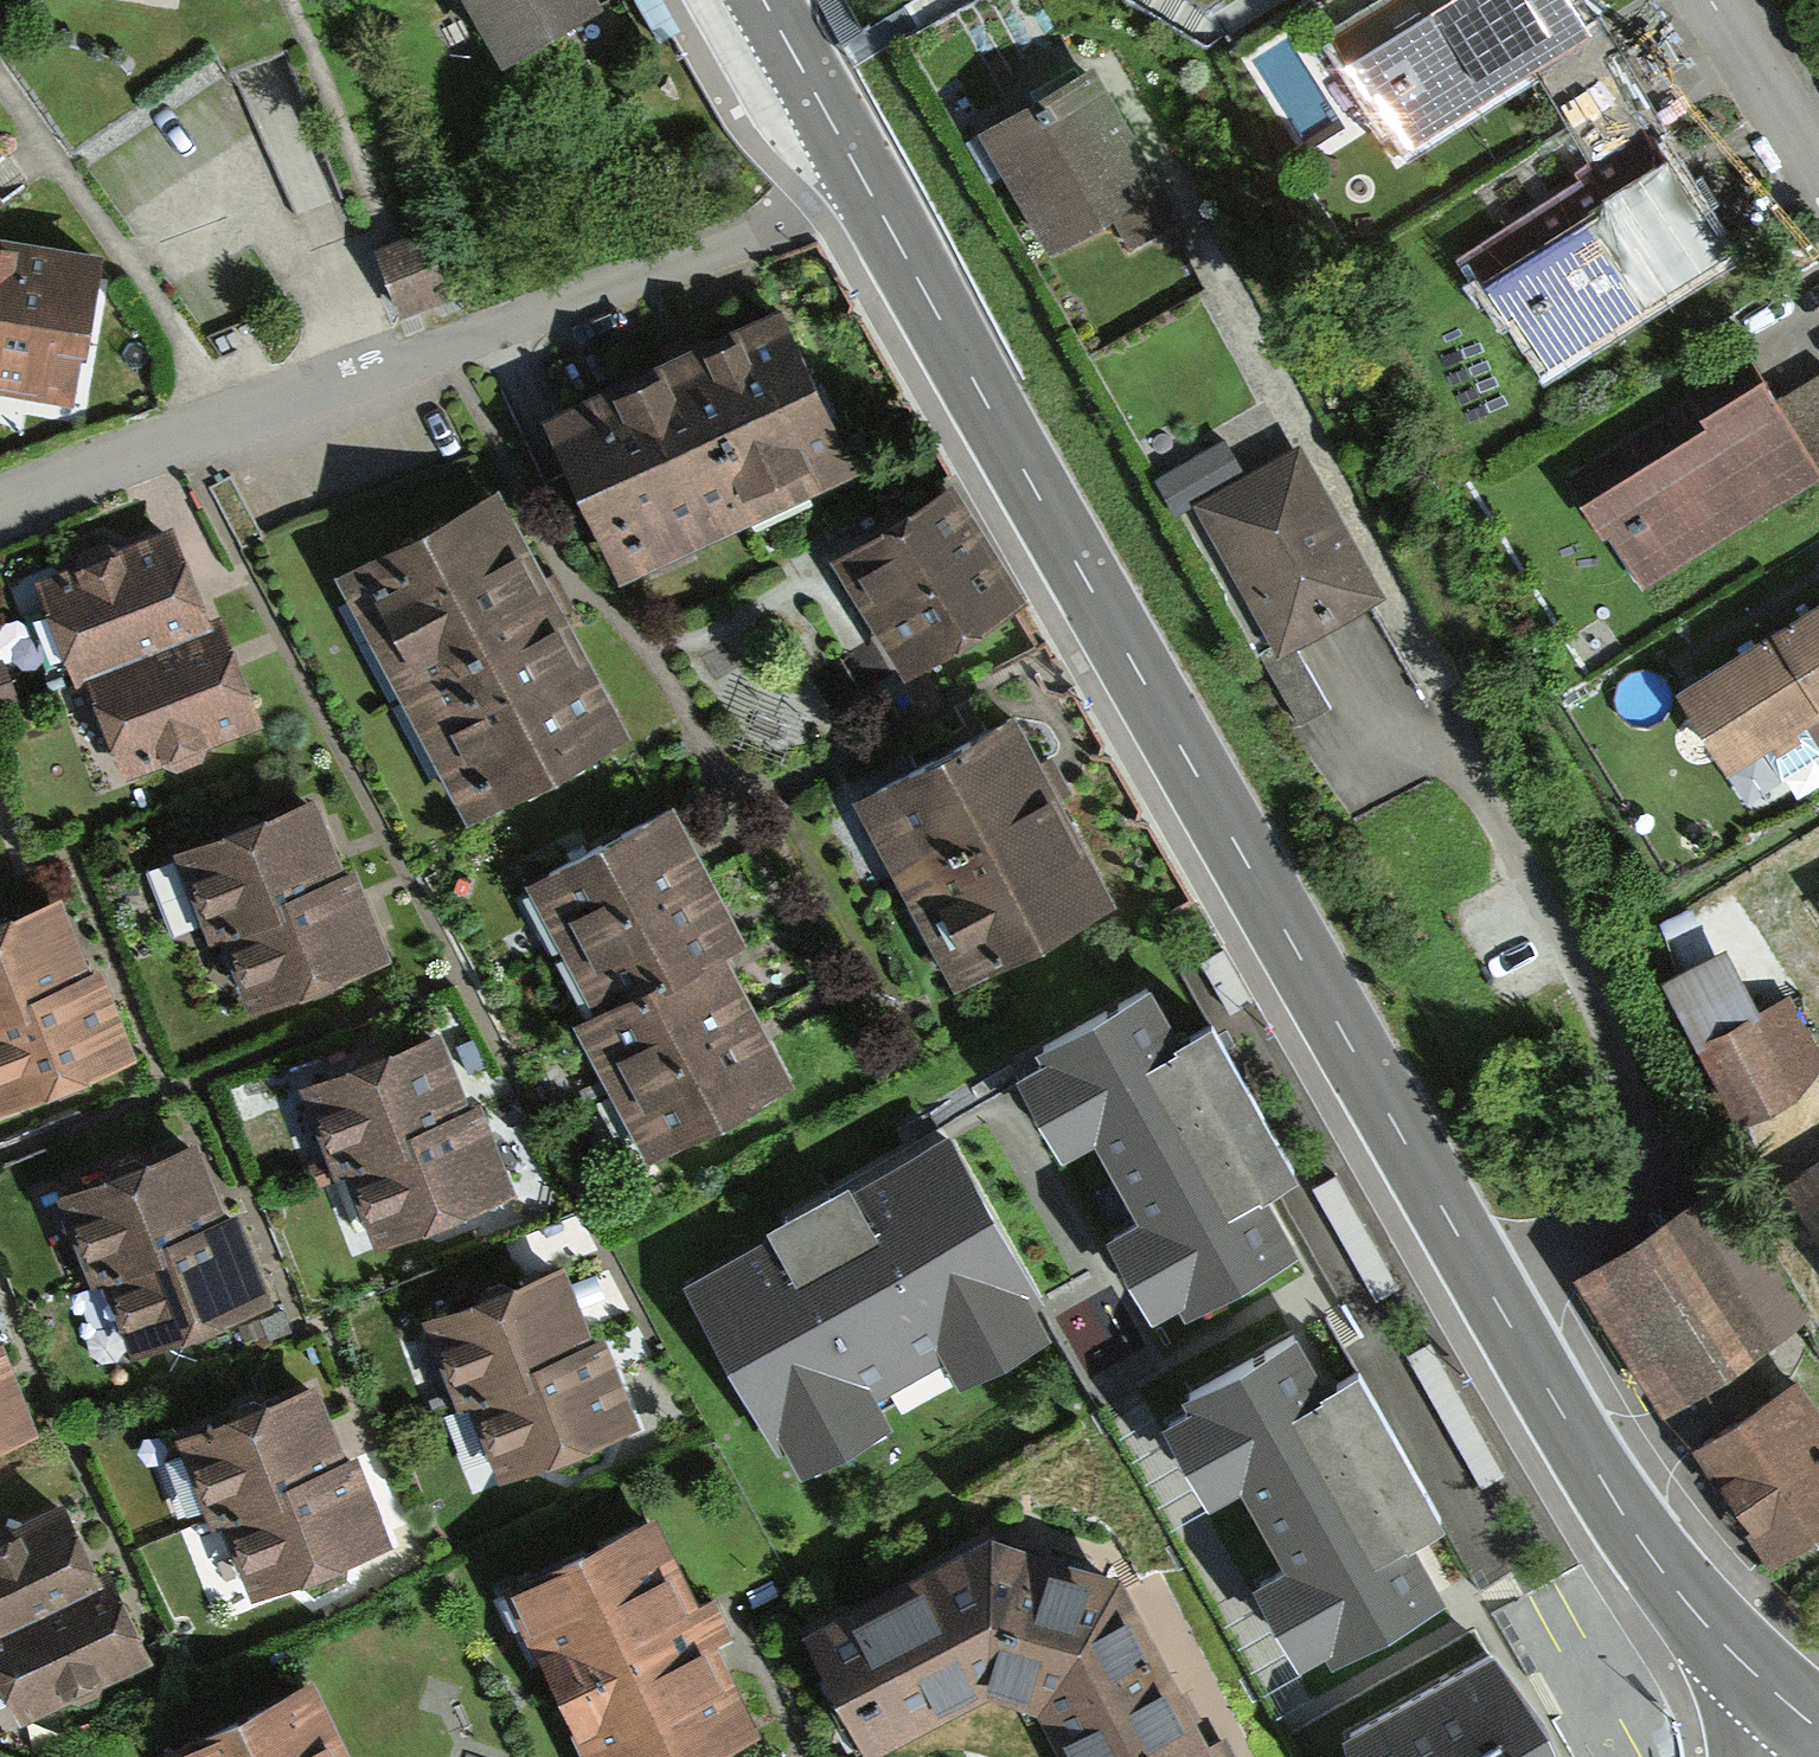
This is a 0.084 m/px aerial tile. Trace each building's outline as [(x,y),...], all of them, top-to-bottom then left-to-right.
[(599,13),(592,0),(466,0),(503,67),(599,13)] [(1334,32),(1367,86),(1375,81),(1410,138),(1536,62),(1595,26),(1589,17),(1579,0),(1386,0),(1334,32)] [(1536,62),(1595,159),(1649,125),(1664,117),(1599,11),(1589,17),(1595,26),(1536,62)] [(1143,136),(1093,51),(978,119),(1048,239),(1109,204),(1130,241),(1182,211),(1159,171),(1162,169),(1143,136)] [(1597,174),(1472,252),(1507,307),(1517,301),(1550,354),(1725,246),(1649,125),(1595,159),(1590,162),(1597,174)] [(74,402),(101,239),(0,222),(0,390),(74,402)] [(423,222),(375,241),(403,306),(450,287),(423,222)] [(855,453),(777,293),(680,341),(547,406),(626,565),(855,453)] [(1569,474),(1642,585),(1818,470),(1818,359),(1782,383),(1751,336),(1683,381),(1691,394),(1569,474)] [(1175,505),(1194,495),(1274,641),(1261,649),(1300,718),(1331,701),(1295,636),(1384,588),(1346,518),(1300,436),(1243,468),(1224,434),(1156,471),(1175,505)] [(872,608),(905,661),(1023,589),(953,475),(835,548),(872,608)] [(497,484),(334,568),(460,810),(623,727),(551,589),(497,484)] [(175,513),(33,572),(78,679),(89,673),(151,648),(146,636),(214,608),(175,513)] [(1774,615),(1818,687),(1818,587),(1774,615)] [(208,737),(266,714),(223,604),(214,608),(146,636),(151,648),(89,673),(127,767),(165,751),(182,759),(207,750),(208,737)] [(1818,699),(1818,687),(1774,615),(1675,676),(1727,759),(1772,730),(1777,738),(1798,725),(1793,715),(1818,699)] [(854,787),(954,972),(1114,886),(1048,763),(1015,701),(854,787)] [(314,782),(175,840),(211,928),(223,923),(284,898),(278,885),(346,857),(314,782)] [(665,788),(522,862),(595,1001),(722,935),(737,927),(730,912),(700,854),(665,788)] [(340,960),(391,937),(356,853),(346,857),(278,885),(284,898),(223,923),(254,996),(299,977),(313,982),(334,974),(340,960)] [(0,906),(0,1009),(30,997),(24,984),(92,956),(60,881),(0,906)] [(578,1009),(650,1146),(793,1072),(770,1028),(738,965),(722,935),(595,1001),(578,1009)] [(1731,1134),(1794,1103),(1818,1072),(1818,1064),(1788,1002),(1762,1015),(1728,948),(1655,984),(1731,1134)] [(137,1039),(102,952),(92,956),(24,984),(30,997),(0,1009),(0,1096),(45,1077),(58,1082),(80,1073),(86,1059),(137,1039)] [(1035,1025),(1043,1039),(1017,1053),(1062,1135),(1098,1116),(1139,1191),(1108,1208),(1156,1296),(1175,1285),(1183,1299),(1304,1233),(1271,1171),(1297,1157),(1211,1000),(1179,1018),(1150,963),(1035,1025)] [(440,1016),(301,1075),(337,1163),(349,1158),(410,1132),(404,1119),(472,1091),(440,1016)] [(466,1194),(516,1175),(482,1087),(472,1091),(404,1119),(410,1132),(349,1158),(380,1231),(425,1212),(439,1217),(460,1208),(466,1194)] [(946,1127),(687,1273),(776,1432),(791,1424),(808,1455),(884,1413),(872,1392),(952,1346),(962,1364),(1052,1314),(946,1127)] [(195,1128),(56,1186),(92,1274),(104,1269),(165,1244),(160,1231),(227,1203),(195,1128)] [(1337,1169),(1315,1181),(1374,1290),(1396,1278),(1337,1169)] [(1791,1191),(1818,1234),(1818,1173),(1791,1191)] [(1715,1184),(1576,1274),(1667,1414),(1806,1324),(1715,1184)] [(222,1306),(272,1285),(237,1199),(227,1203),(160,1231),(165,1244),(104,1269),(135,1342),(181,1323),(194,1328),(215,1320),(222,1306)] [(559,1253),(420,1311),(456,1399),(468,1394),(529,1369),(524,1356),(591,1328),(559,1253)] [(1324,1360),(1296,1309),(1181,1372),(1187,1383),(1159,1399),(1207,1484),(1238,1466),(1283,1546),(1253,1562),(1300,1646),(1327,1631),(1332,1642),(1453,1575),(1422,1519),(1451,1503),(1360,1340),(1324,1360)] [(586,1431),(635,1409),(601,1324),(591,1328),(524,1356),(529,1369),(468,1394),(499,1467),(545,1448),(558,1453),(579,1445),(586,1431)] [(36,1414),(1,1329),(0,1329),(0,1430),(36,1414)] [(1429,1338),(1409,1349),(1480,1478),(1500,1468),(1429,1338)] [(311,1366),(172,1424),(208,1513),(220,1508),(281,1482),(276,1469),(343,1441),(311,1366)] [(1693,1446),(1774,1568),(1818,1539),(1818,1414),(1796,1378),(1693,1446)] [(338,1544),(388,1524),(353,1437),(343,1441),(276,1469),(281,1482),(220,1508),(251,1581),(297,1562),(310,1567),(331,1558),(338,1544)] [(0,1526),(0,1630),(50,1609),(45,1596),(112,1568),(81,1493),(0,1526)] [(508,1574),(597,1756),(669,1756),(758,1714),(712,1619),(655,1503),(508,1574)] [(805,1623),(871,1745),(988,1683),(1037,1700),(1068,1756),(1241,1756),(1227,1731),(1215,1738),(1120,1561),(994,1519),(805,1623)] [(156,1648),(122,1564),(112,1568),(45,1596),(50,1609),(0,1630),(0,1660),(20,1708),(66,1688),(79,1693),(100,1685),(107,1671),(156,1648)] [(1342,1725),(1361,1756),(1572,1756),(1499,1633),(1342,1725)] [(314,1665),(162,1738),(172,1756),(358,1756),(314,1665)]
